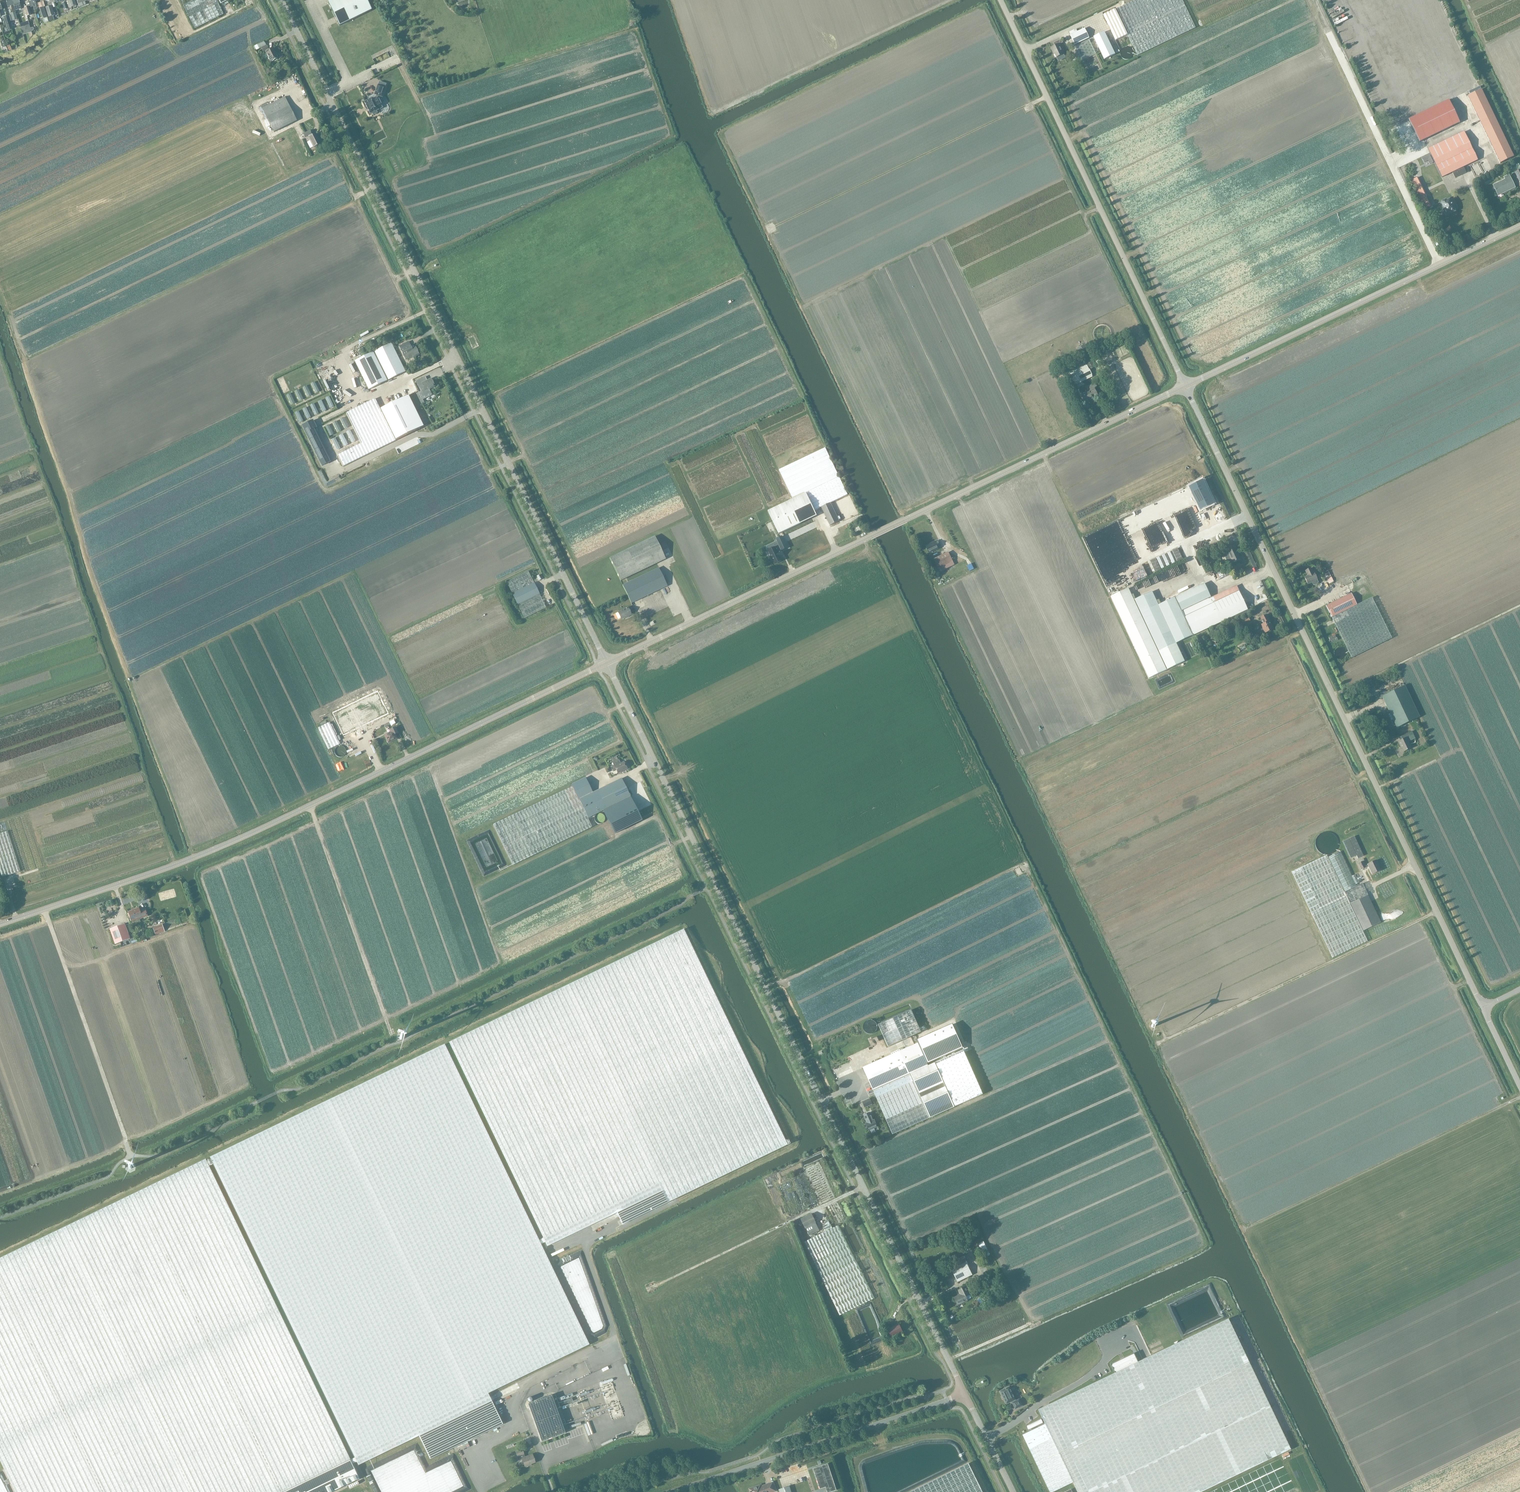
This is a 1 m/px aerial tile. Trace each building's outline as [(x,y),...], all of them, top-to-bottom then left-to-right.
[(15,11),(12,0),(6,0),(8,7),(11,6),(13,13),(10,14),(11,15),(8,16),(9,22),(17,20),(15,11)] [(15,11),(21,9),(21,8),(19,0),(12,0),(15,11)] [(76,6),(74,0),(66,0),(68,8),(76,6)] [(224,14),(217,0),(194,0),(183,6),(195,29),(224,14)] [(329,3),(328,3),(339,26),(371,11),(366,0),(327,0),(329,3)] [(1103,15),(1115,40),(1127,34),(1137,55),(1195,27),(1182,0),(1134,0),(1103,15)] [(49,17),(54,15),(52,5),(46,7),(49,17)] [(42,19),(43,19),(47,18),(44,7),(39,9),(42,19)] [(4,17),(2,18),(6,31),(11,29),(9,23),(7,16),(4,17)] [(32,32),(31,29),(29,25),(21,27),(22,32),(23,35),(26,34),(32,32)] [(1075,45),(1089,38),(1084,28),(1070,35),(1075,45)] [(1104,32),(1093,37),(1095,41),(1100,52),(1104,60),(1115,55),(1104,32)] [(1082,60),(1096,54),(1089,39),(1075,46),(1082,60)] [(1059,44),(1062,43),(1061,40),(1053,43),(1055,46),(1051,48),(1053,52),(1053,51),(1056,58),(1064,54),(1059,44)] [(270,61),(277,58),(273,48),(268,50),(267,49),(268,49),(267,46),(261,48),(263,51),(265,50),(266,52),(270,61)] [(375,63),(389,58),(387,54),(373,59),(375,63)] [(364,100),(370,113),(372,112),(373,114),(378,112),(377,110),(384,107),(380,98),(380,96),(382,96),(386,86),(385,86),(386,83),(380,81),(379,83),(378,83),(374,93),(377,94),(376,97),(374,98),(373,96),(364,100)] [(1481,89),(1468,96),(1500,163),(1514,157),(1481,89)] [(297,121),(289,106),(285,97),(262,108),(274,132),(297,121)] [(1449,100),(1408,119),(1419,142),(1459,122),(1449,100)] [(310,131),(303,134),(305,137),(308,136),(314,147),(321,144),(316,134),(312,136),(310,131)] [(1464,132),(1428,149),(1441,177),(1452,172),(1455,178),(1466,173),(1463,167),(1478,160),(1464,132)] [(1519,182),(1519,167),(1519,165),(1509,170),(1512,174),(1515,172),(1519,182)] [(1498,195),(1514,187),(1508,176),(1505,177),(1506,180),(1494,186),(1498,195)] [(1442,203),(1441,203),(1444,209),(1443,210),(1445,215),(1449,213),(1448,212),(1453,210),(1453,209),(1456,207),(1452,198),(1445,201),(1445,200),(1441,202),(1442,203)] [(392,343),(354,361),(369,391),(406,372),(392,343)] [(404,344),(399,346),(406,360),(409,358),(410,359),(419,355),(415,347),(412,349),(410,345),(405,347),(404,344)] [(1077,348),(1083,360),(1084,359),(1089,370),(1095,367),(1084,345),(1077,348)] [(1084,360),(1065,369),(1073,386),(1092,377),(1084,360)] [(425,377),(416,381),(424,397),(431,393),(429,389),(434,386),(431,379),(427,381),(425,377)] [(314,382),(311,383),(316,393),(319,391),(314,382)] [(1094,388),(1097,387),(1095,384),(1089,387),(1090,390),(1081,394),(1085,403),(1093,399),(1092,398),(1098,395),(1094,388)] [(396,388),(398,394),(408,391),(406,385),(396,388)] [(306,386),(303,387),(307,397),(311,395),(306,386)] [(298,389),(295,391),(299,401),(303,399),(298,389)] [(290,393),(286,395),(291,405),(295,403),(290,393)] [(408,396),(380,409),(395,440),(423,426),(408,396)] [(361,444),(338,455),(343,465),(395,440),(380,409),(375,399),(346,413),(361,444)] [(344,417),(340,419),(345,428),(348,427),(344,417)] [(313,429),(316,427),(313,420),(302,425),(322,466),(330,462),(313,429)] [(336,421),(332,423),(337,432),(341,430),(336,421)] [(329,425),(325,426),(330,436),(333,434),(329,425)] [(352,443),(355,441),(350,430),(346,432),(352,443)] [(344,446),(348,445),(343,434),(339,436),(344,446)] [(337,450),(340,448),(335,438),(331,439),(337,450)] [(779,470),(793,499),(806,493),(814,510),(821,507),(830,525),(839,521),(830,503),(848,494),(826,448),(779,470)] [(1203,482),(1188,490),(1200,516),(1216,508),(1203,482)] [(817,516),(814,510),(806,493),(793,499),(768,511),(779,534),(817,516)] [(655,536),(609,558),(620,581),(665,559),(655,536)] [(929,553),(938,548),(935,541),(926,546),(929,553)] [(1184,549),(1178,551),(1183,562),(1189,559),(1184,549)] [(1235,549),(1228,552),(1227,551),(1223,553),(1226,560),(1231,558),(1233,562),(1239,559),(1237,554),(1237,553),(1235,549)] [(777,552),(770,555),(775,564),(781,561),(780,557),(783,556),(781,550),(777,552)] [(940,572),(954,565),(948,552),(934,559),(940,572)] [(1175,553),(1169,555),(1175,566),(1180,563),(1175,553)] [(1167,557),(1161,559),(1166,570),(1172,567),(1167,557)] [(1158,561),(1152,563),(1157,574),(1163,571),(1158,561)] [(1149,565),(1144,567),(1149,578),(1154,575),(1149,565)] [(622,585),(631,603),(667,586),(659,567),(622,585)] [(1308,576),(1305,577),(1308,584),(1312,582),(1313,584),(1314,585),(1318,583),(1318,582),(1317,579),(1314,572),(1313,573),(1311,568),(1305,571),(1308,576)] [(528,571),(507,582),(512,593),(534,582),(528,571)] [(1357,604),(1377,594),(1367,573),(1359,576),(1361,579),(1348,585),(1357,604)] [(534,583),(512,594),(518,604),(539,594),(534,583)] [(1152,592),(1134,600),(1128,588),(1111,597),(1149,678),(1167,670),(1167,669),(1184,661),(1176,643),(1236,615),(1237,618),(1252,611),(1249,604),(1246,603),(1245,604),(1237,586),(1211,597),(1204,583),(1158,605),(1152,592)] [(1351,593),(1326,606),(1331,617),(1357,604),(1351,593)] [(524,618),(546,607),(540,596),(519,606),(524,618)] [(1357,604),(1331,617),(1342,640),(1351,657),(1352,658),(1392,638),(1383,620),(1372,597),(1357,605),(1357,604)] [(627,617),(631,615),(628,607),(618,612),(621,619),(626,616),(627,617)] [(1267,615),(1260,618),(1263,624),(1261,625),(1261,626),(1259,627),(1259,629),(1261,633),(1262,633),(1264,632),(1265,633),(1274,629),(1267,615)] [(1346,654),(1346,653),(1346,652),(1346,651),(1345,650),(1344,649),(1343,648),(1342,648),(1341,647),(1340,647),(1339,647),(1338,647),(1336,649),(1335,650),(1334,652),(1334,653),(1334,655),(1335,656),(1335,657),(1336,658),(1337,659),(1339,659),(1341,659),(1342,659),(1343,658),(1344,658),(1345,657),(1346,655),(1346,654)] [(1397,728),(1419,716),(1405,685),(1382,697),(1397,728)] [(380,692),(333,711),(345,737),(386,719),(390,717),(380,692)] [(318,728),(328,749),(343,742),(333,720),(318,728)] [(391,732),(384,735),(388,743),(397,738),(395,734),(399,732),(396,726),(390,729),(391,732)] [(1407,738),(1410,736),(1409,733),(1401,736),(1402,739),(1398,741),(1400,746),(1401,745),(1404,751),(1411,748),(1407,738)] [(618,773),(627,768),(624,762),(621,763),(619,759),(612,762),(613,765),(610,766),(613,771),(616,770),(618,773)] [(579,800),(588,818),(603,810),(614,833),(642,820),(630,797),(626,788),(621,778),(606,786),(588,795),(579,800)] [(572,787),(493,826),(513,866),(592,827),(588,818),(579,800),(572,787)] [(605,821),(605,819),(605,817),(604,815),(603,815),(602,814),(600,813),(598,814),(597,814),(596,815),(596,816),(595,817),(595,818),(595,819),(595,820),(595,821),(596,822),(597,823),(598,824),(599,824),(601,824),(602,824),(603,823),(604,823),(604,822),(605,821)] [(2,877),(21,871),(7,831),(0,834),(0,871),(2,877)] [(1337,845),(1337,843),(1337,841),(1336,839),(1335,836),(1334,835),(1332,834),(1330,832),(1328,832),(1326,831),(1323,832),(1321,832),(1320,833),(1318,834),(1316,836),(1315,838),(1314,840),(1314,842),(1314,845),(1315,847),(1316,849),(1317,851),(1319,852),(1321,853),(1322,854),(1325,854),(1328,854),(1330,853),(1332,852),(1333,851),(1334,850),(1336,847),(1337,845)] [(1356,855),(1358,858),(1363,856),(1354,836),(1343,841),(1351,858),(1356,855)] [(1300,868),(1291,872),(1332,958),(1367,941),(1349,903),(1368,895),(1362,883),(1356,886),(1356,884),(1359,883),(1355,875),(1352,876),(1341,852),(1328,857),(1327,855),(1300,868)] [(1372,874),(1380,870),(1377,864),(1378,864),(1376,860),(1368,864),(1372,874)] [(1368,895),(1350,904),(1362,931),(1381,922),(1368,895)] [(128,912),(129,913),(127,913),(127,914),(129,917),(130,917),(131,920),(139,918),(139,919),(147,916),(145,909),(140,911),(139,908),(135,909),(135,910),(128,912)] [(153,925),(160,922),(158,917),(151,919),(153,925)] [(115,944),(130,939),(125,924),(110,929),(115,944)] [(449,1043),(545,1242),(547,1246),(617,1213),(622,1224),(787,1143),(683,929),(449,1043)] [(921,1033),(911,1010),(879,1024),(888,1046),(921,1033)] [(900,1051),(863,1067),(873,1090),(910,1074),(929,1118),(955,1107),(935,1063),(928,1066),(927,1063),(962,1048),(952,1025),(917,1040),(919,1043),(900,1051)] [(490,1397),(488,1393),(589,1344),(541,1244),(545,1242),(449,1043),(210,1159),(358,1465),(419,1436),(430,1459),(503,1424),(491,1400),(490,1397)] [(983,1094),(963,1050),(935,1062),(935,1063),(955,1107),(983,1094)] [(910,1074),(873,1090),(886,1120),(892,1134),(929,1118),(910,1074)] [(863,1102),(865,1108),(873,1104),(870,1099),(863,1102)] [(869,1130),(877,1127),(874,1120),(873,1120),(870,1113),(864,1115),(867,1123),(866,1124),(869,1130)] [(16,1491),(283,1491),(350,1460),(291,1336),(206,1160),(0,1259),(0,1460),(16,1491)] [(819,1231),(816,1223),(812,1214),(801,1219),(805,1228),(806,1228),(809,1236),(819,1231)] [(840,1316),(875,1298),(839,1225),(833,1228),(831,1224),(823,1228),(825,1232),(804,1242),(840,1316)] [(990,1255),(983,1241),(978,1244),(985,1257),(990,1255)] [(957,1282),(972,1275),(966,1262),(951,1269),(957,1282)] [(958,1290),(960,1294),(954,1298),(957,1305),(968,1300),(966,1296),(969,1295),(966,1286),(958,1290)] [(1038,1410),(1045,1424),(1073,1482),(1078,1491),(1201,1491),(1291,1449),(1228,1318),(1138,1362),(1134,1353),(1124,1358),(1123,1357),(1121,1359),(1111,1364),(1115,1373),(1038,1410)] [(892,1337),(903,1332),(899,1324),(888,1329),(892,1337)] [(1009,1387),(1001,1391),(1006,1403),(1013,1401),(1013,1402),(1015,1401),(1014,1400),(1015,1400),(1014,1398),(1016,1397),(1014,1393),(1012,1394),(1009,1387)] [(541,1441),(565,1433),(552,1395),(528,1403),(541,1441)] [(1013,1402),(1012,1403),(1015,1409),(1022,1405),(1019,1399),(1015,1401),(1013,1402)] [(1045,1424),(1022,1435),(1050,1491),(1052,1491),(1073,1482),(1045,1424)] [(525,1457),(524,1454),(522,1449),(515,1451),(518,1458),(519,1459),(522,1458),(525,1467),(529,1465),(529,1464),(535,1462),(532,1454),(525,1457)] [(350,1460),(283,1491),(332,1491),(359,1479),(350,1460)] [(813,1468),(820,1488),(826,1486),(827,1491),(828,1491),(836,1489),(827,1463),(813,1468)] [(911,1491),(982,1491),(969,1464),(911,1491)] [(775,1491),(773,1482),(764,1486),(765,1487),(762,1488),(761,1485),(749,1489),(750,1491),(771,1491),(775,1491)]
